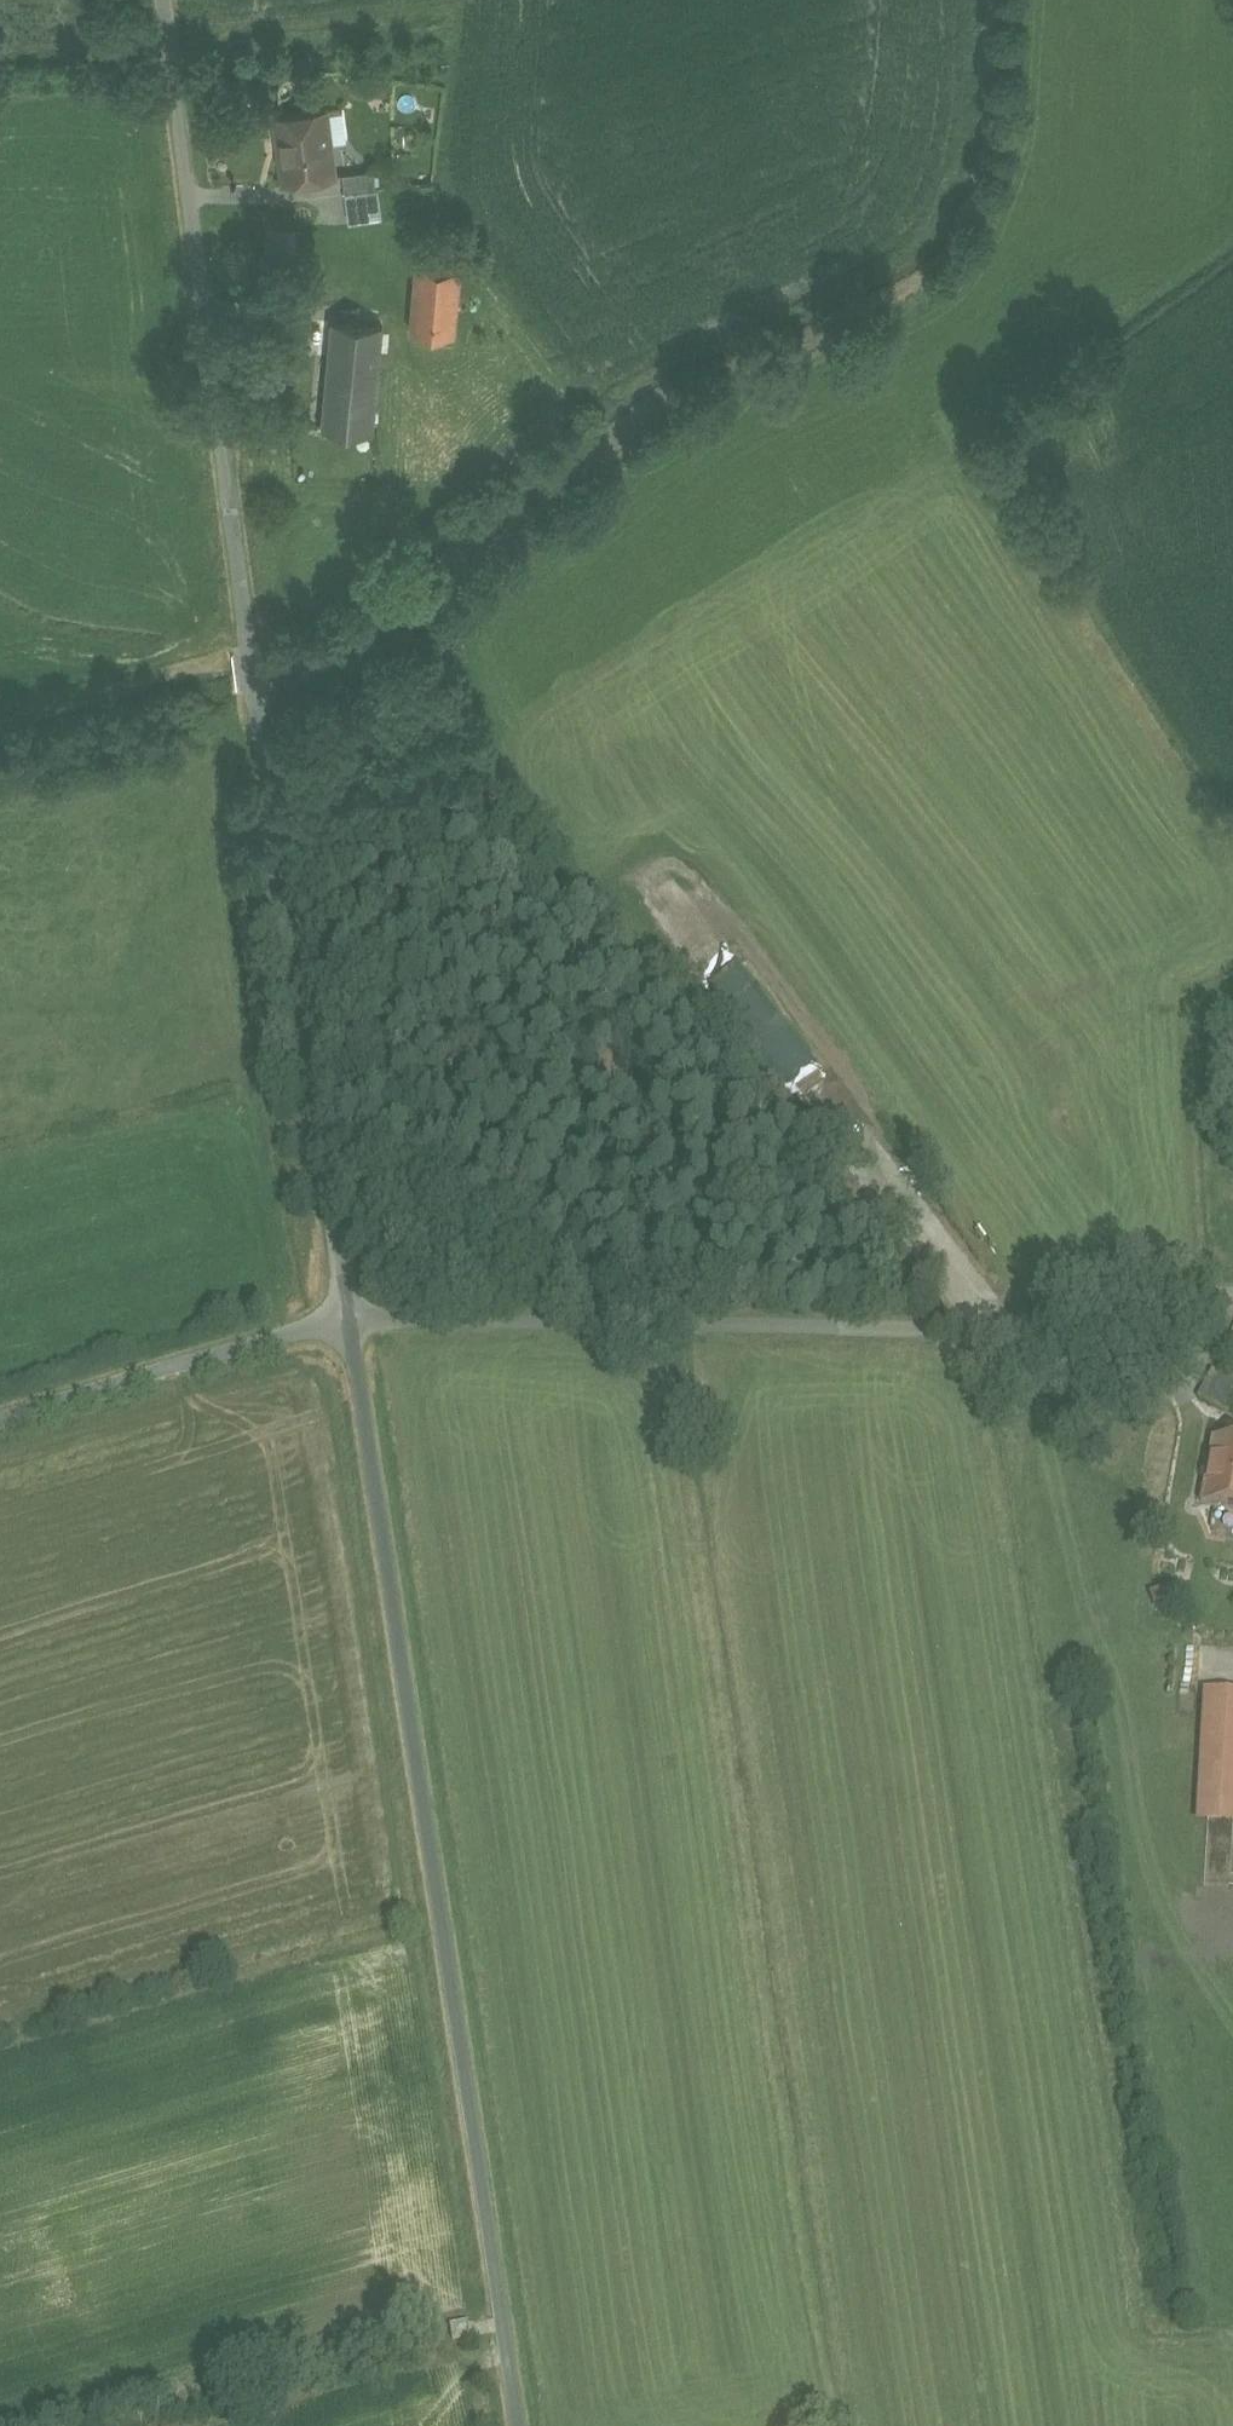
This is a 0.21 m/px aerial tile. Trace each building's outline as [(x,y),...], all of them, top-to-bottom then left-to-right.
[(326,114),(273,120),(282,192),(335,185),(326,114)] [(374,172),(339,176),(345,226),(380,221),(374,172)] [(462,278),(416,275),(412,340),(458,343),(462,278)] [(375,438),(384,331),(331,326),(322,434),(375,438)] [(1232,1385),(1232,1381),(1203,1372),(1193,1403),(1225,1412),(1232,1385)] [(1215,1448),(1203,1516),(1232,1521),(1232,1451),(1215,1448)] [(1206,1700),(1197,1835),(1232,1837),(1232,1702),(1206,1700)] [(475,2329),(460,2332),(463,2347),(479,2344),(475,2329)]
